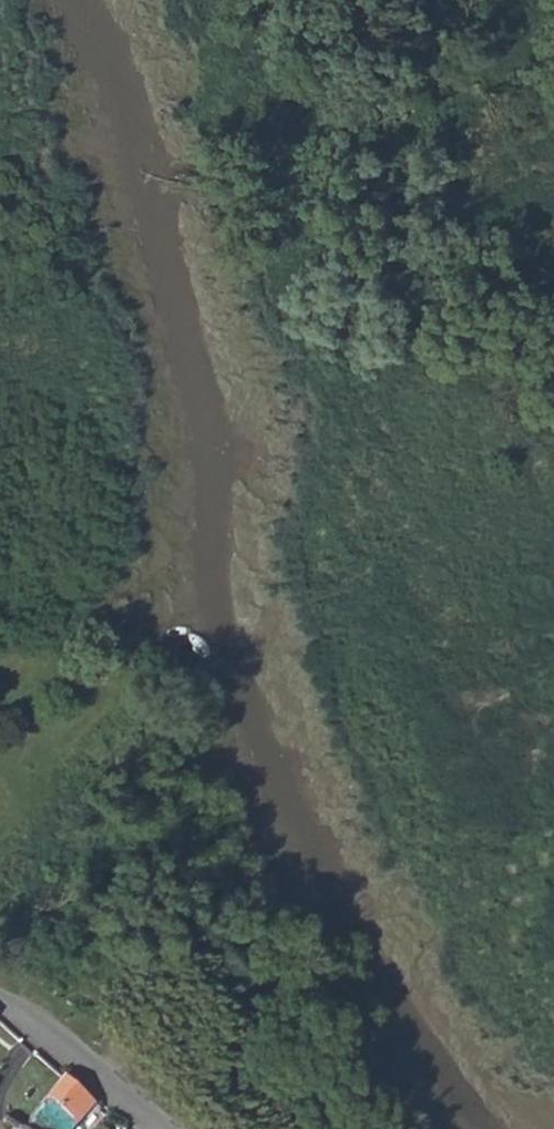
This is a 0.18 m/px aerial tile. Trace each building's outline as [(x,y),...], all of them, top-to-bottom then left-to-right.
[(92,1103),(61,1075),(15,1125),(20,1128),(48,1128),(62,1113),(74,1122),(92,1103)] [(8,1089),(0,1086),(0,1112),(8,1089)]
